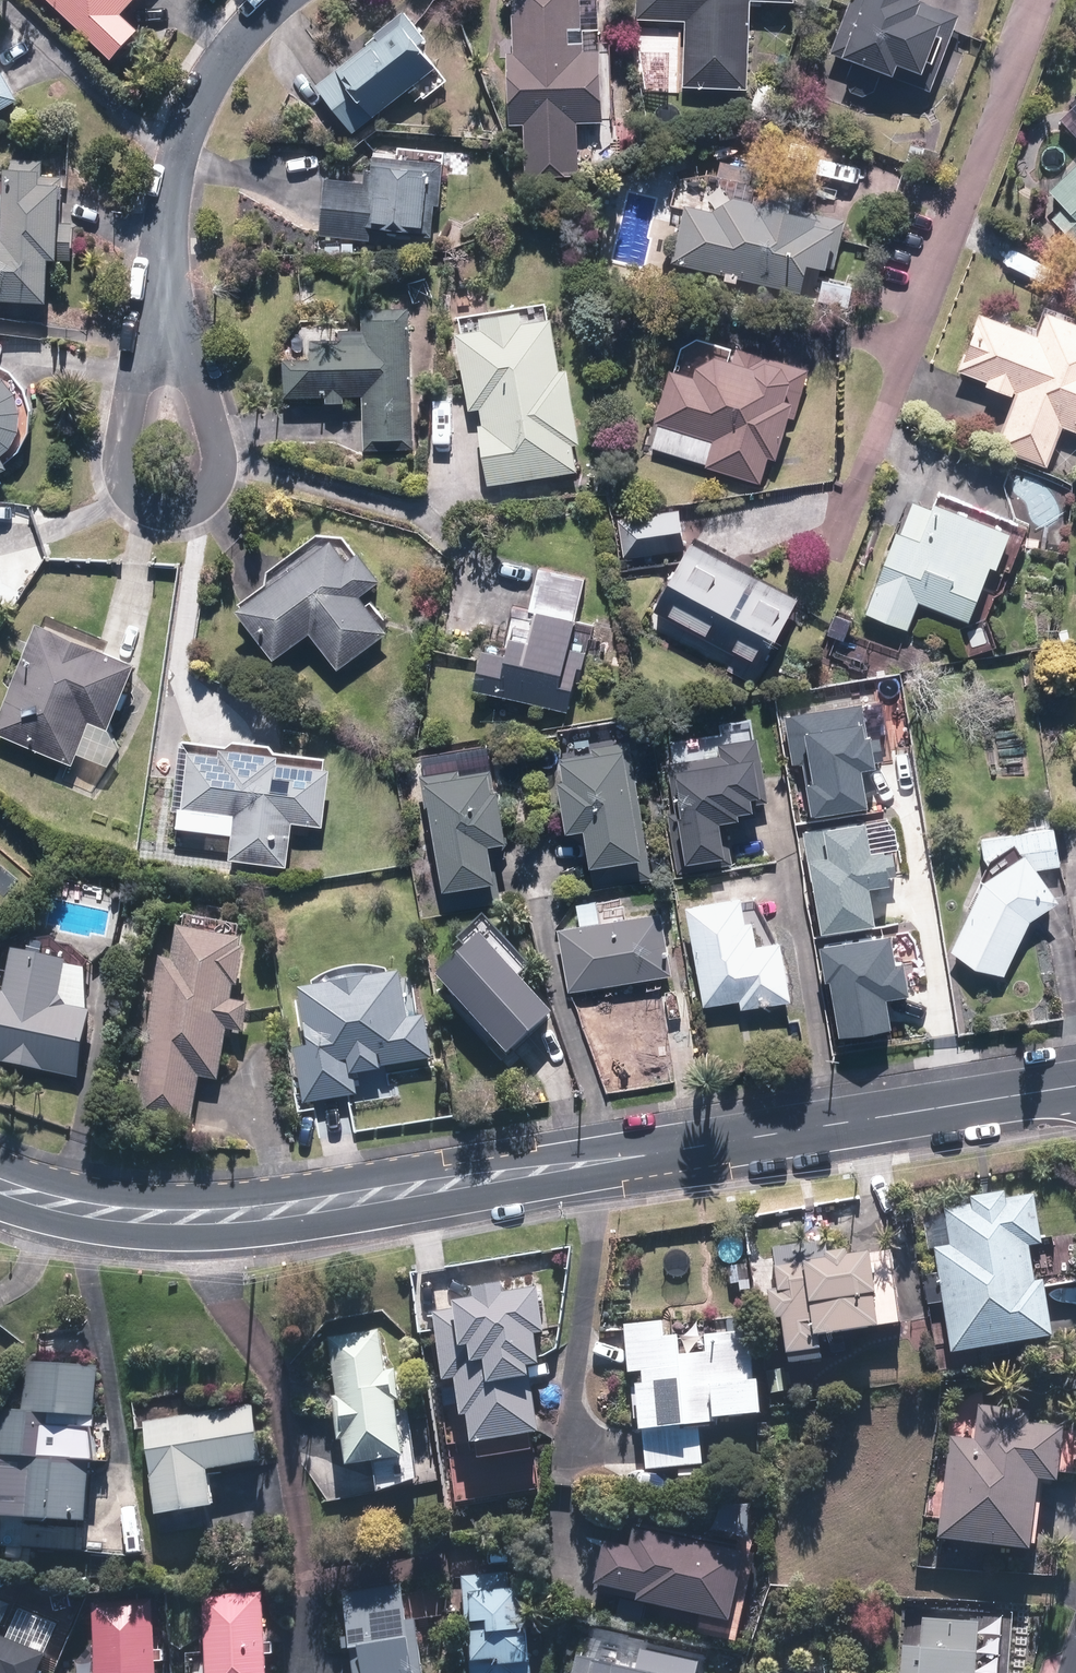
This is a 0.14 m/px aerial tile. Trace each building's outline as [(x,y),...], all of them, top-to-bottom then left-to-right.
[(116,58),(144,26),(129,13),(141,0),(52,0),(116,58)] [(606,0),(515,0),(513,48),(508,48),(508,64),(512,64),(509,126),(526,127),(524,180),(581,183),(583,147),(609,148),(614,41),(592,40),(592,27),(605,28),(606,0)] [(636,23),(686,25),(684,90),(751,92),(754,2),(803,4),(803,0),(637,0),(636,23)] [(847,61),(898,81),(904,66),(921,73),(915,87),(936,95),(968,11),(939,0),(870,0),(847,61)] [(411,6),(314,82),(356,136),(453,60),(411,6)] [(27,94),(0,52),(0,109),(27,94)] [(451,177),(453,149),(372,144),(369,188),(358,187),(359,180),(326,177),(322,238),(373,241),(374,227),(416,230),(417,224),(426,224),(425,238),(436,238),(438,207),(447,208),(448,193),(442,193),(443,177),(451,177)] [(762,160),(728,153),(723,177),(757,184),(762,160)] [(54,305),(58,257),(75,259),(81,194),(70,193),(68,181),(48,180),(48,167),(7,166),(7,180),(0,181),(0,300),(54,305)] [(1057,216),(1075,237),(1075,167),(1052,190),(1068,206),(1057,216)] [(687,202),(676,262),(823,290),(828,266),(839,268),(849,216),(820,211),(821,207),(700,184),(696,204),(687,202)] [(576,394),(585,393),(581,365),(566,367),(557,301),(483,312),(484,324),(460,327),(472,410),(482,408),(489,484),(580,472),(577,446),(583,445),(576,394)] [(306,350),(284,350),(284,397),(327,398),(327,403),(349,404),(349,398),(362,398),(362,457),(418,457),(419,304),(368,303),(368,325),(341,325),(341,336),(306,335),(306,350)] [(960,369),(1018,391),(997,447),(1050,467),(1066,425),(1075,429),(1075,317),(1052,308),(1043,333),(982,310),(960,369)] [(703,336),(687,343),(650,451),(765,488),(775,457),(785,460),(813,371),(739,345),(703,336)] [(17,466),(12,460),(16,456),(21,452),(25,447),(28,442),(31,437),(33,431),(34,425),(35,419),(36,413),(36,407),(35,401),(33,395),(31,389),(29,384),(26,379),(22,374),(18,369),(14,365),(9,362),(3,359),(0,357),(0,474),(17,466)] [(1017,529),(942,500),(939,507),(915,498),(870,613),(910,628),(922,599),(975,619),(997,562),(1003,564),(1017,529)] [(682,508),(622,515),(626,556),(684,550),(653,605),(768,669),(809,595),(694,531),(686,545),(682,508)] [(268,582),(238,606),(275,657),(310,631),(340,672),(394,632),(365,592),(386,577),(364,547),(359,553),(343,535),(318,533),(271,568),(268,582)] [(577,622),(588,579),(539,567),(529,605),(515,601),(505,643),(486,638),(473,689),(578,715),(600,628),(577,622)] [(116,639),(47,609),(0,716),(0,733),(76,767),(82,753),(102,761),(146,660),(113,646),(116,639)] [(231,744),(188,739),(183,778),(191,779),(187,806),(236,812),(230,860),(291,868),(297,821),(331,825),(341,760),(276,751),(277,739),(232,734),(231,744)] [(681,769),(672,770),(674,795),(683,794),(690,860),(732,856),(728,821),(747,820),(746,809),(768,807),(761,737),(721,741),(722,752),(680,756),(681,769)] [(649,854),(630,741),(593,748),(593,750),(566,754),(570,775),(562,777),(571,828),(588,825),(594,863),(649,854)] [(446,887),(501,879),(495,842),(516,839),(505,765),(422,777),(426,805),(434,803),(446,887)] [(1066,863),(1059,825),(984,839),(989,878),(955,950),(1008,975),(1036,917),(1065,897),(1044,867),(1066,863)] [(579,902),(583,922),(558,926),(570,989),(676,969),(665,907),(627,914),(623,894),(579,902)] [(689,902),(702,1006),(739,1002),(740,1008),(796,1001),(788,935),(763,938),(760,916),(751,917),(748,894),(689,902)] [(461,956),(441,977),(516,1054),(562,1010),(528,975),(542,962),(491,909),(452,947),(461,956)] [(943,983),(934,922),(826,939),(836,1001),(943,983)] [(178,958),(167,956),(149,1070),(144,1069),(137,1111),(197,1120),(203,1078),(224,1081),(231,1033),(251,1036),(255,1004),(241,1002),(251,937),(183,927),(178,958)] [(91,969),(20,946),(5,993),(0,991),(0,1062),(83,1081),(97,1009),(86,1006),(91,969)] [(413,999),(409,971),(305,985),(313,1046),(298,1048),(305,1104),(362,1097),(359,1075),(437,1064),(431,1014),(424,1014),(422,998),(413,999)] [(936,1247),(954,1351),(1059,1333),(1050,1277),(1038,1279),(1032,1244),(1043,1242),(1035,1192),(946,1208),(952,1244),(936,1247)] [(886,1233),(884,1214),(846,1217),(848,1243),(835,1244),(834,1230),(809,1232),(811,1250),(797,1251),(796,1241),(769,1244),(776,1319),(785,1319),(789,1364),(829,1361),(826,1332),(904,1324),(897,1249),(883,1250),(881,1233),(886,1233)] [(545,1336),(556,1334),(545,1280),(510,1286),(508,1277),(478,1283),(479,1292),(456,1297),(458,1305),(434,1310),(447,1379),(459,1377),(467,1416),(473,1415),(482,1459),(541,1447),(538,1435),(544,1434),(545,1440),(560,1437),(545,1336)] [(790,1390),(788,1367),(758,1369),(753,1312),(705,1315),(707,1347),(686,1348),(684,1316),(625,1321),(629,1370),(640,1369),(641,1378),(632,1379),(634,1405),(640,1405),(646,1486),(662,1484),(661,1469),(708,1465),(705,1422),(769,1417),(767,1391),(790,1390)] [(333,1392),(342,1438),(349,1437),(352,1465),(375,1460),(382,1492),(439,1480),(432,1450),(419,1453),(404,1365),(390,1368),(382,1325),(328,1336),(340,1391),(333,1392)] [(0,1406),(0,1455),(12,1456),(8,1517),(91,1522),(99,1365),(30,1361),(27,1408),(0,1406)] [(259,1403),(145,1419),(158,1509),(219,1500),(214,1467),(256,1461),(257,1467),(268,1466),(259,1403)] [(952,1434),(940,1535),(1035,1546),(1044,1476),(1061,1478),(1067,1425),(1031,1420),(1032,1409),(980,1403),(976,1437),(952,1434)] [(621,1585),(619,1621),(643,1622),(645,1609),(657,1610),(656,1623),(686,1624),(686,1619),(709,1620),(709,1626),(738,1627),(738,1616),(734,1615),(735,1575),(755,1575),(758,1497),(712,1495),(710,1532),(634,1528),(634,1539),(603,1538),(601,1585),(621,1585)] [(463,1573),(467,1672),(534,1672),(530,1582),(514,1582),(514,1571),(463,1573)] [(49,1652),(60,1656),(81,1606),(0,1573),(0,1672),(41,1672),(49,1652)] [(343,1649),(355,1648),(359,1672),(424,1672),(421,1613),(406,1614),(404,1580),(344,1584),(347,1631),(342,1632),(343,1649)] [(276,1654),(276,1639),(266,1639),(265,1587),(205,1589),(207,1656),(190,1656),(190,1672),(271,1672),(271,1654),(276,1654)] [(159,1639),(160,1599),(95,1598),(95,1650),(80,1650),(80,1672),(159,1672),(159,1659),(169,1659),(169,1639),(159,1639)] [(903,1643),(902,1672),(982,1672),(981,1672),(984,1618),(925,1616),(923,1644),(903,1643)] [(575,1672),(706,1672),(711,1655),(588,1623),(575,1672)]
